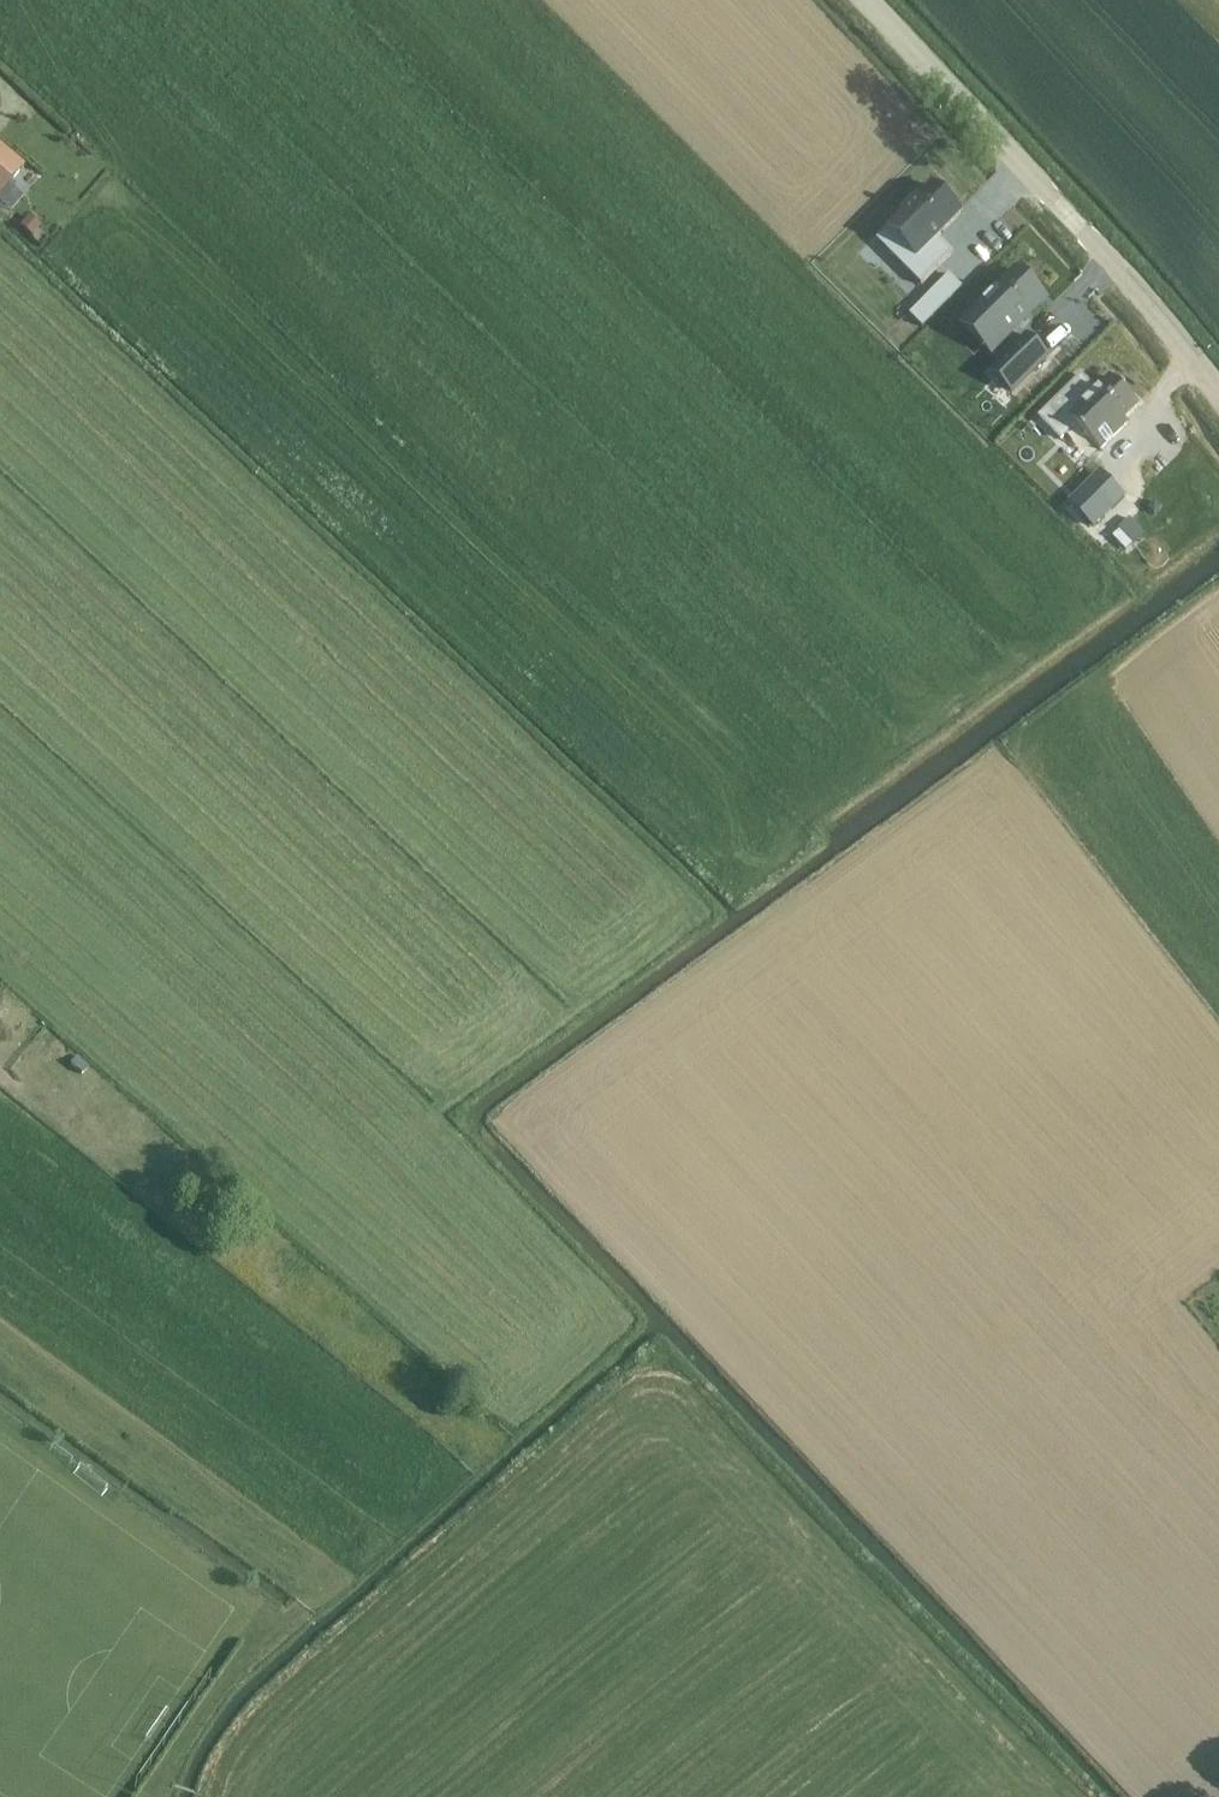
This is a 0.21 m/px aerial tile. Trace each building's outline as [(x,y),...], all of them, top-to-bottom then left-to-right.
[(7,186),(24,167),(0,146),(0,195),(7,186)] [(927,182),(874,237),(918,279),(949,248),(933,233),(956,209),(927,182)] [(1045,301),(1018,273),(964,325),(992,353),(1045,301)] [(932,318),(962,289),(950,277),(921,306),(932,318)] [(1045,360),(1026,339),(988,373),(1007,394),(1045,360)] [(1040,419),(1061,440),(1076,426),(1101,451),(1128,424),(1125,421),(1139,407),(1111,379),(1097,393),(1082,377),(1040,419)]
